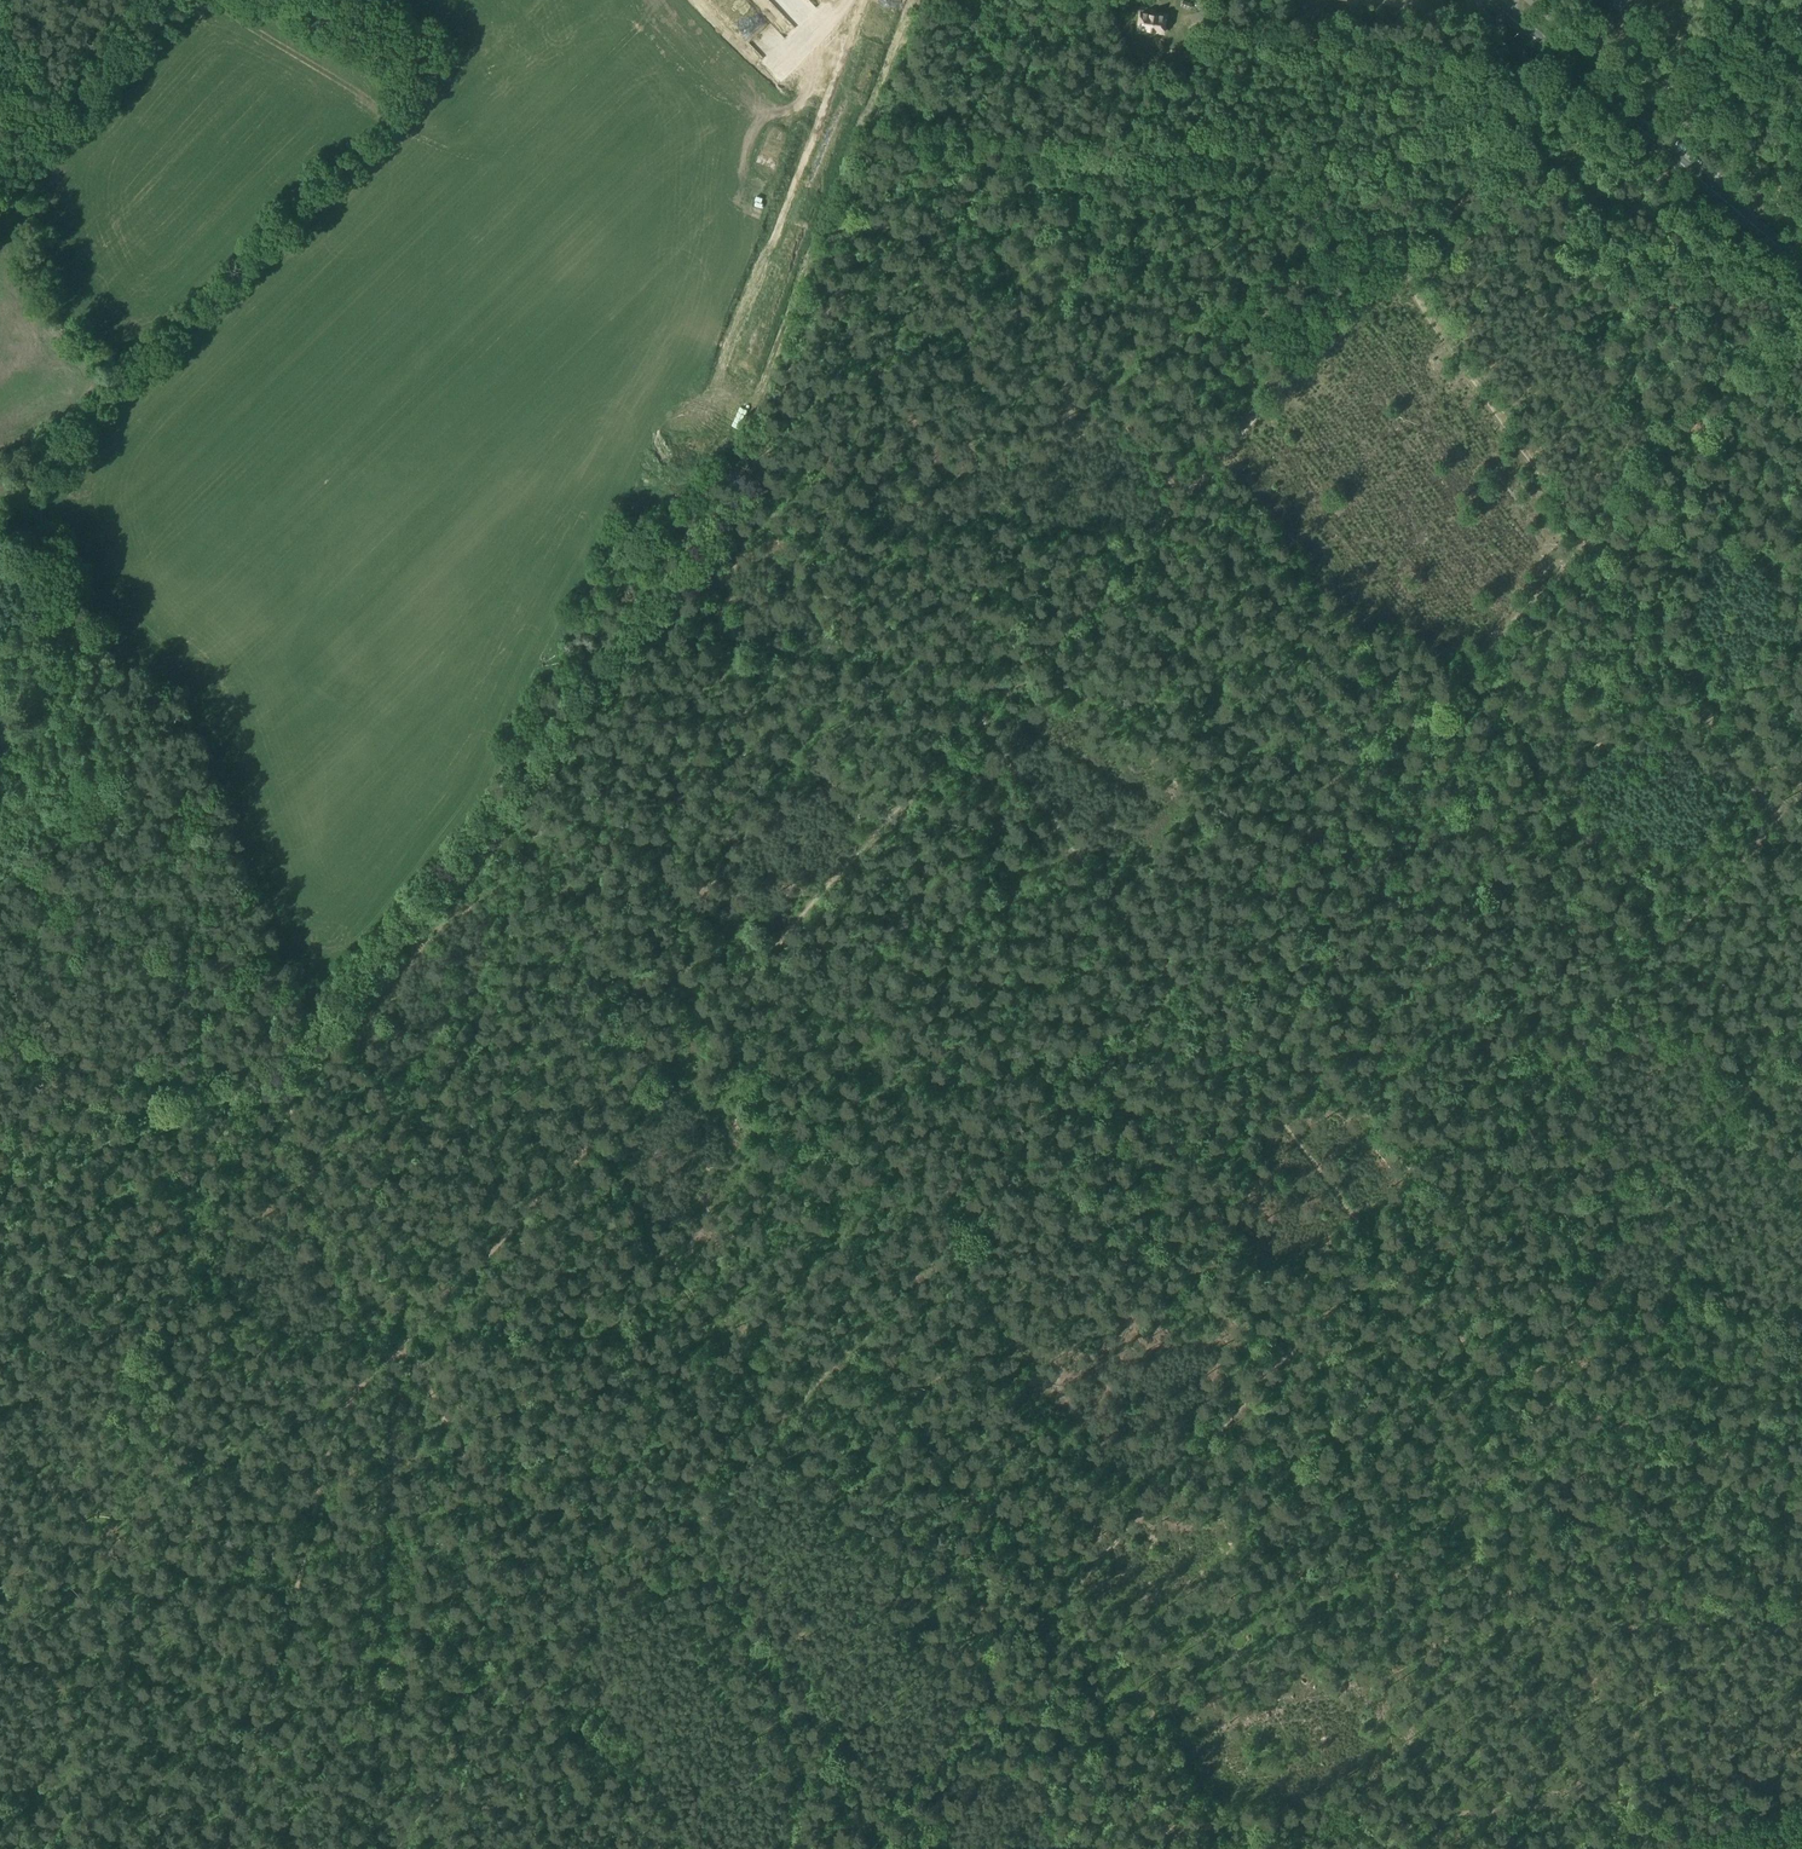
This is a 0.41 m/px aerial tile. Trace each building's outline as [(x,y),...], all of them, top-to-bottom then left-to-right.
[(1182,0),(1180,5),(1189,9),(1191,4),(1182,0)] [(1138,29),(1162,33),(1165,16),(1141,12),(1138,29)]
